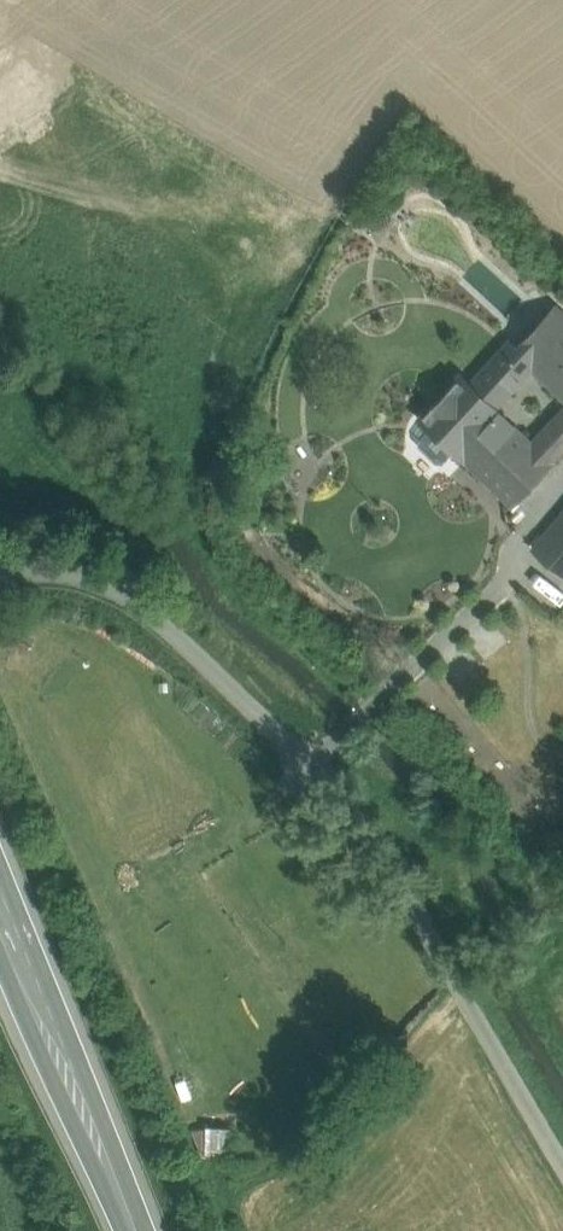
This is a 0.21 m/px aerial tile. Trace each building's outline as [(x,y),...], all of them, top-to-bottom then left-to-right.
[(555,309),(518,346),(516,348),(534,364),(562,392),(562,317),(555,309)] [(511,339),(476,375),(501,399),(534,364),(516,348),(518,346),(511,339)] [(462,375),(424,415),(461,450),(499,410),(494,406),(470,382),(462,375)] [(501,399),(476,375),(470,382),(494,406),(501,399)] [(499,410),(461,450),(511,498),(549,458),(532,442),(499,410)] [(532,442),(549,458),(562,444),(562,410),(532,442)] [(535,547),(562,571),(562,515),(535,547)] [(198,1126),(200,1150),(227,1148),(226,1124),(198,1126)]
